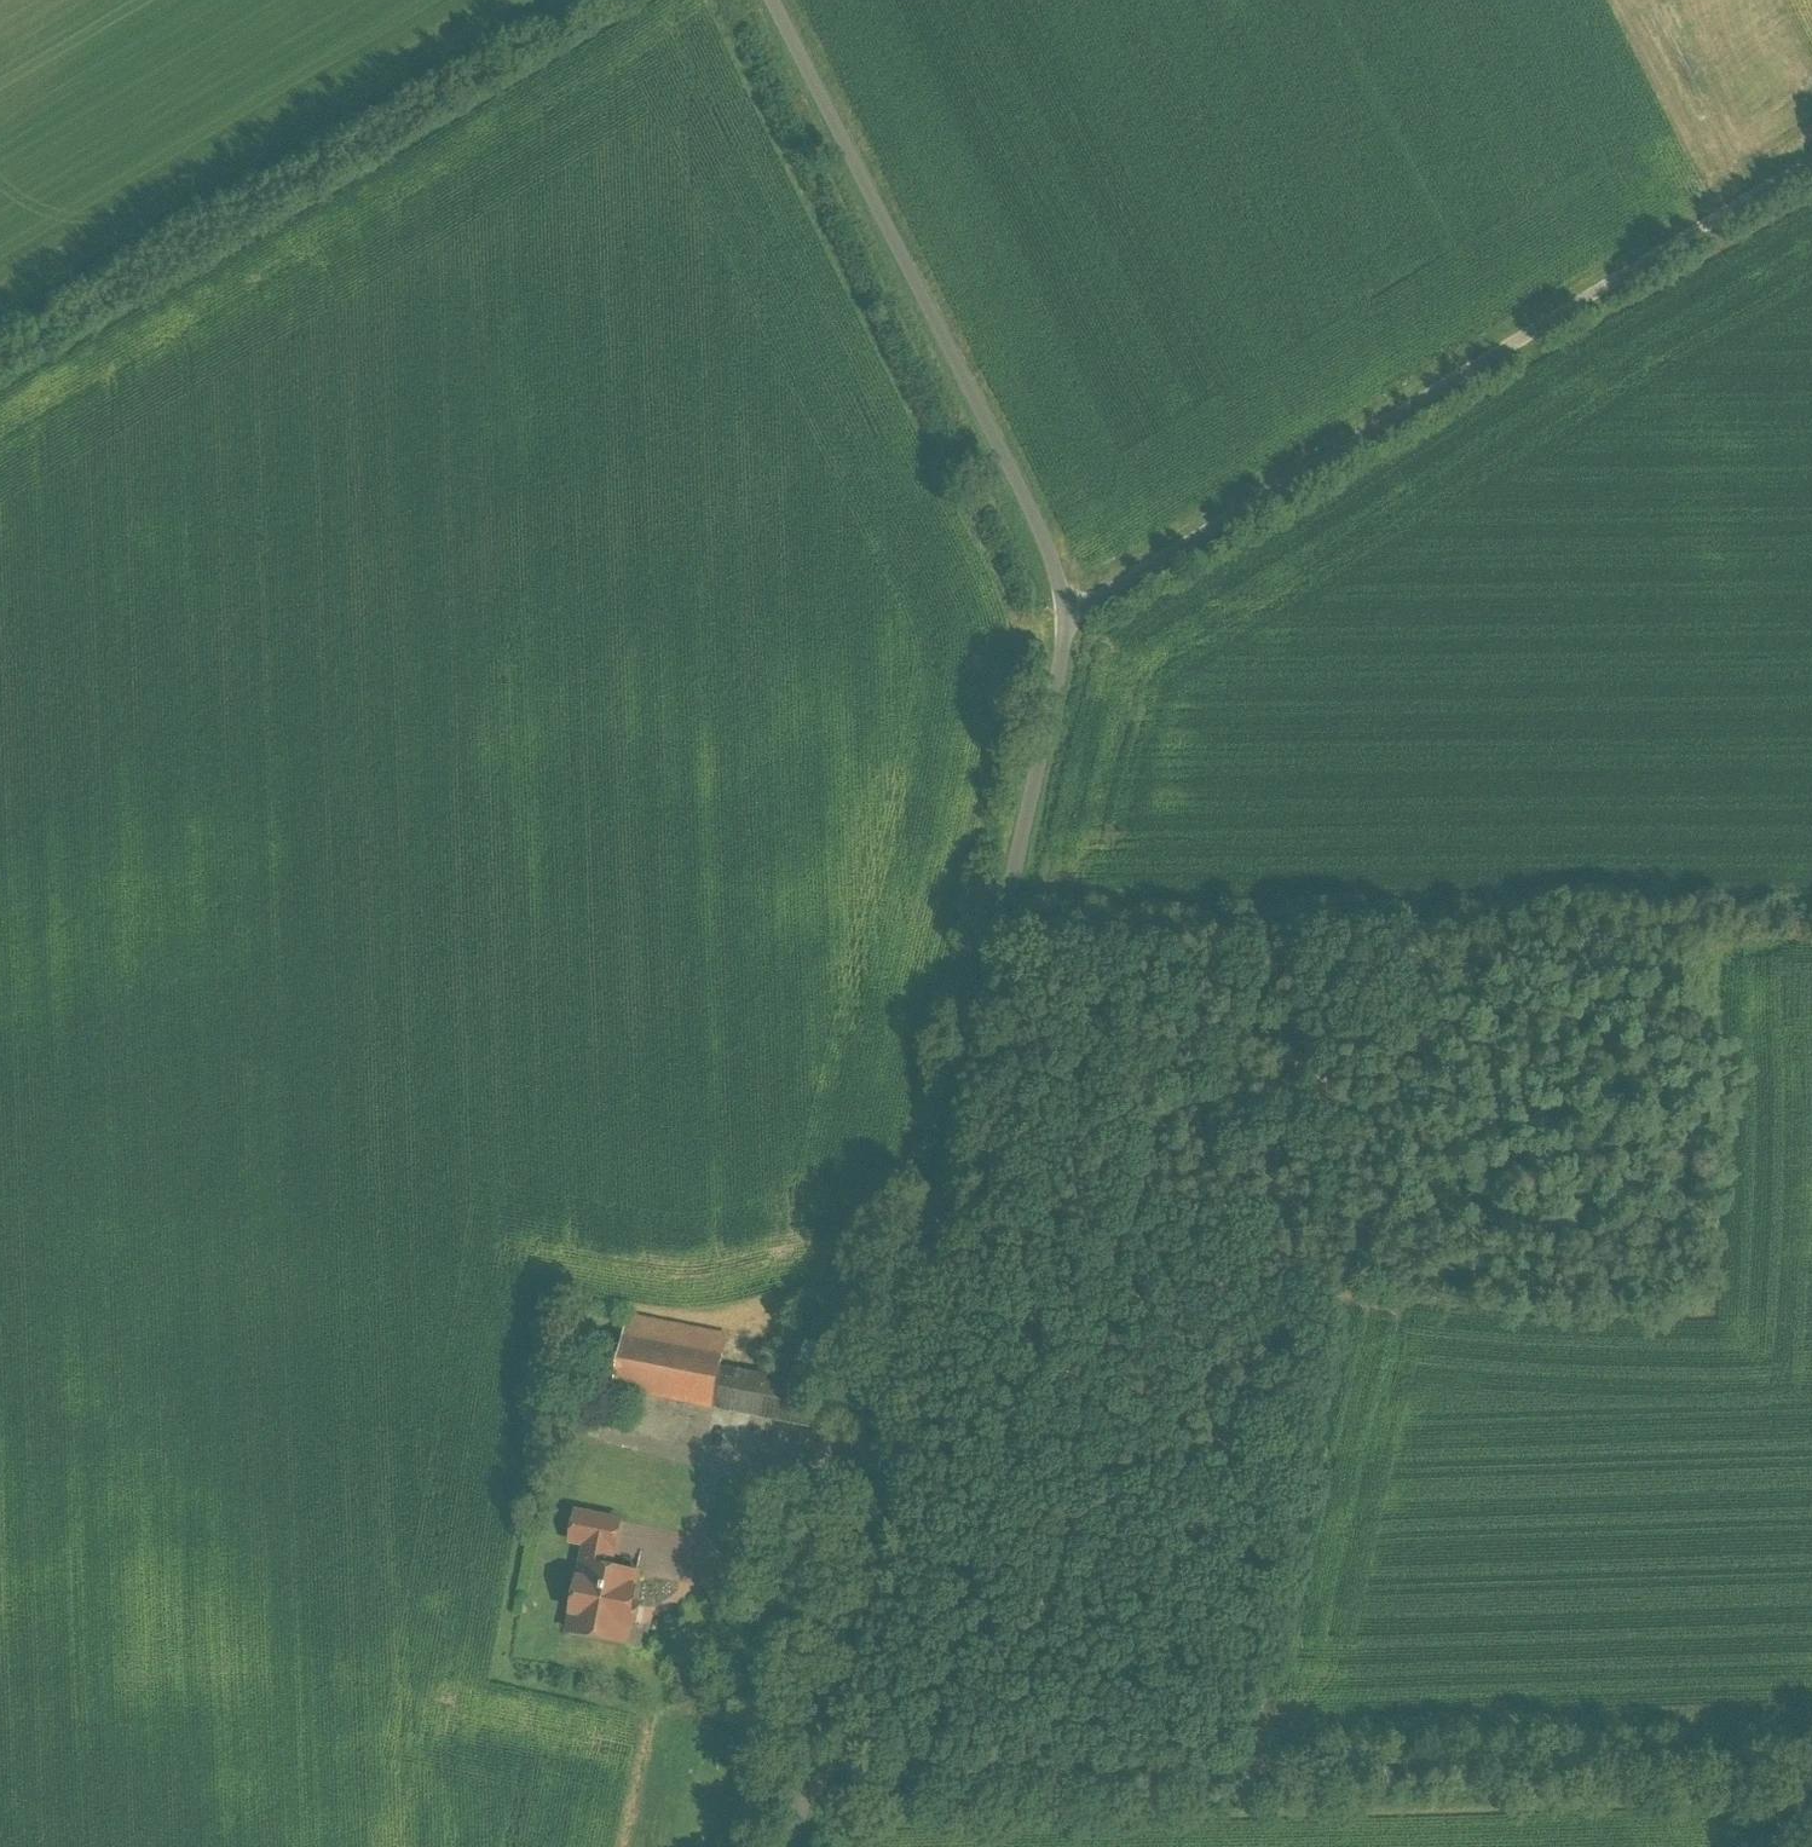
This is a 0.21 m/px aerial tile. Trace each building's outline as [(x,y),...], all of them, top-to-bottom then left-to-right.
[(627,1316),(625,1336),(616,1388),(810,1425),(818,1386),(787,1380),(721,1367),(727,1336),(627,1316)] [(621,1522),(580,1514),(574,1541),(589,1544),(615,1549),(616,1549),(621,1522)] [(615,1549),(589,1544),(572,1632),(626,1642),(630,1623),(636,1625),(640,1606),(634,1604),(639,1575),(611,1570),(615,1549)]
